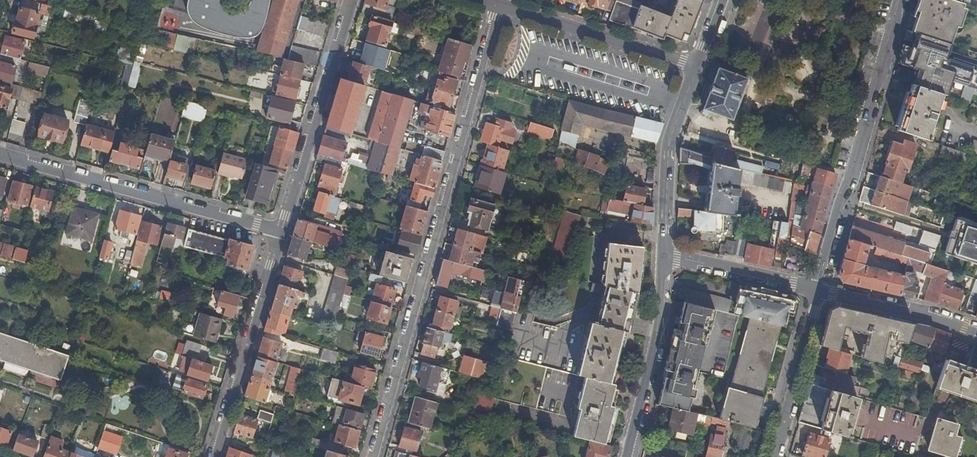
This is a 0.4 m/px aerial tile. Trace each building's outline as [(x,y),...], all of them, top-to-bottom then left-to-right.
[(24,0),(22,0),(17,21),(15,21),(13,32),(34,38),(40,13),(45,14),(47,5),(45,5),(24,0)] [(219,25),(226,0),(196,0),(191,13),(219,25)] [(258,52),(281,57),(298,0),(273,0),(258,52)] [(361,12),(382,18),(386,5),(395,8),(396,5),(401,6),(403,0),(365,0),(361,12)] [(605,9),(608,0),(589,0),(588,3),(605,9)] [(609,20),(632,28),(632,27),(640,5),(641,3),(632,0),(616,0),(609,20)] [(632,27),(662,39),(664,34),(680,40),(683,33),(689,35),(702,1),(700,0),(677,0),(670,17),(640,5),(632,27)] [(912,32),(915,33),(921,13),(918,12),(922,0),(918,0),(913,17),(916,18),(912,32)] [(915,33),(918,33),(950,44),(955,26),(961,8),(963,4),(951,0),(922,0),(918,12),(921,13),(915,33)] [(965,9),(961,8),(955,26),(959,27),(965,9)] [(326,23),(301,16),(297,29),(325,37),(329,24),(326,23)] [(420,30),(422,30),(432,33),(435,24),(433,23),(434,19),(424,16),(422,23),(420,30)] [(397,24),(373,17),(370,26),(371,27),(367,41),(373,43),(383,46),(388,30),(394,32),(397,24)] [(435,24),(432,33),(439,35),(442,26),(435,24)] [(823,30),(817,28),(813,40),(819,42),(823,30)] [(918,33),(913,48),(902,45),(897,63),(915,69),(911,83),(941,94),(945,95),(949,80),(965,85),(960,100),(975,105),(976,106),(976,69),(945,58),(950,44),(918,33)] [(179,35),(176,51),(194,55),(198,40),(184,36),(179,35)] [(5,36),(1,54),(20,59),(25,41),(5,36)] [(465,62),(470,45),(448,38),(438,71),(445,74),(450,75),(457,77),(463,61),(465,62)] [(350,53),(356,54),(360,43),(354,41),(350,53)] [(389,50),(366,43),(360,64),(370,67),(382,71),(389,50)] [(304,63),(316,66),(320,52),(292,45),(288,60),(304,63)] [(118,48),(114,57),(123,61),(127,51),(118,48)] [(279,75),(300,80),(304,63),(288,60),(285,59),(283,66),(274,64),(272,73),(279,75)] [(47,77),(50,66),(30,61),(27,71),(47,77)] [(134,61),(133,66),(128,86),(136,88),(142,63),(134,61)] [(11,83),(16,67),(0,62),(0,80),(11,83)] [(360,64),(353,62),(347,80),(364,86),(370,67),(360,64)] [(250,68),(238,65),(237,70),(249,73),(250,68)] [(250,74),(249,73),(247,82),(256,84),(258,76),(259,70),(251,68),(250,74)] [(746,79),(718,69),(703,109),(731,119),(746,79)] [(434,89),(452,94),(457,82),(449,79),(450,75),(445,74),(443,81),(437,79),(437,81),(434,89)] [(295,98),(300,80),(279,75),(278,78),(280,79),(276,93),(295,98)] [(347,80),(341,79),(326,127),(350,134),(364,86),(347,80)] [(429,87),(434,89),(437,81),(431,79),(429,87)] [(0,80),(0,106),(7,108),(8,104),(11,105),(13,98),(19,99),(19,100),(23,87),(11,83),(0,80)] [(903,107),(933,117),(941,94),(911,83),(903,107)] [(429,87),(423,104),(429,106),(434,89),(429,87)] [(429,106),(439,109),(440,105),(448,107),(452,94),(434,89),(429,106)] [(367,139),(371,140),(379,143),(393,95),(382,91),(367,139)] [(288,126),(299,129),(301,122),(290,120),(295,101),(272,95),(267,117),(289,123),(288,126)] [(393,95),(379,143),(388,145),(398,148),(407,117),(412,100),(403,97),(393,95)] [(74,122),(86,125),(92,102),(80,99),(74,122)] [(569,100),(569,101),(560,137),(559,143),(575,147),(581,122),(656,141),(663,123),(569,100)] [(180,117),(202,123),(207,108),(184,102),(180,117)] [(419,127),(448,136),(455,113),(439,109),(429,106),(423,104),(421,103),(418,112),(421,113),(418,121),(421,122),(419,127)] [(256,115),(258,106),(250,105),(249,114),(256,115)] [(927,137),(933,117),(903,107),(896,130),(928,141),(929,138),(927,137)] [(40,136),(39,139),(60,145),(62,142),(68,121),(45,114),(39,136),(40,136)] [(788,122),(789,123),(790,122),(791,122),(792,121),(793,120),(793,118),(793,117),(792,116),(791,115),(790,115),(789,114),(787,115),(786,116),(785,117),(785,118),(785,119),(785,121),(786,122),(788,122)] [(13,119),(10,132),(23,136),(26,123),(13,119)] [(487,122),(480,141),(488,144),(497,147),(503,127),(487,122)] [(554,130),(530,122),(528,132),(551,139),(554,130)] [(86,125),(81,143),(110,151),(115,133),(86,125)] [(274,145),(293,151),(298,133),(280,127),(274,145)] [(151,134),(146,153),(169,160),(175,141),(151,134)] [(347,143),(323,136),(318,154),(327,157),(341,161),(375,171),(380,172),(388,145),(379,143),(371,140),(369,148),(373,149),(371,156),(360,153),(358,161),(356,160),(358,154),(352,152),(350,158),(349,158),(347,159),(342,158),(347,143)] [(885,164),(881,177),(900,183),(904,170),(907,171),(915,145),(904,141),(902,146),(892,143),(885,164)] [(971,141),(967,154),(976,157),(976,143),(971,141)] [(119,161),(125,162),(130,145),(121,143),(119,151),(113,150),(110,160),(119,162),(119,161)] [(488,144),(482,165),(502,171),(508,150),(497,147),(488,144)] [(130,145),(125,162),(131,164),(130,166),(139,168),(142,158),(136,156),(137,154),(143,155),(144,149),(130,145)] [(269,163),(287,168),(293,151),(274,145),(269,163)] [(391,175),(399,149),(398,148),(388,145),(380,172),(391,175)] [(965,161),(967,154),(941,145),(939,153),(965,161)] [(421,155),(441,161),(444,152),(424,146),(421,155)] [(680,148),(679,163),(693,165),(701,167),(709,169),(711,161),(712,162),(734,167),(735,160),(733,160),(732,161),(730,160),(731,156),(725,155),(715,152),(714,152),(712,158),(680,148)] [(590,168),(603,174),(609,163),(598,159),(599,157),(579,151),(575,163),(590,168)] [(146,153),(145,157),(168,163),(169,160),(146,153)] [(223,153),(217,173),(227,176),(228,174),(233,176),(242,178),(247,160),(223,153)] [(327,157),(318,154),(316,162),(325,164),(327,157)] [(414,182),(434,188),(441,161),(421,155),(419,163),(415,162),(414,165),(412,165),(408,180),(414,182)] [(551,166),(559,170),(564,160),(555,156),(551,166)] [(341,161),(327,157),(325,164),(317,192),(319,192),(333,196),(338,182),(342,183),(344,176),(340,175),(342,170),(339,169),(341,161)] [(169,160),(165,175),(182,180),(186,167),(189,168),(189,166),(169,160)] [(735,160),(734,167),(760,173),(762,166),(735,160)] [(763,168),(777,170),(778,164),(764,161),(763,168)] [(738,181),(791,193),(793,180),(760,173),(734,167),(712,162),(705,212),(723,214),(733,215),(736,196),(738,196),(738,189),(737,188),(738,181)] [(272,184),(277,169),(256,163),(248,189),(252,190),(251,195),(257,197),(256,200),(267,203),(273,185),(272,184)] [(809,179),(812,167),(802,164),(800,175),(804,177),(809,179)] [(502,171),(482,165),(475,187),(498,194),(505,172),(502,171)] [(215,171),(197,166),(192,183),(211,188),(215,171)] [(831,186),(835,174),(817,169),(813,180),(831,186)] [(879,176),(874,190),(891,196),(893,188),(907,192),(908,186),(900,183),(881,177),(879,176)] [(828,199),(831,186),(813,180),(811,186),(809,186),(806,186),(805,191),(828,199)] [(33,186),(13,181),(8,200),(13,201),(12,206),(20,209),(21,204),(28,205),(33,186)] [(426,195),(431,197),(434,188),(414,182),(412,189),(411,189),(406,206),(419,209),(421,201),(423,201),(424,201),(425,200),(426,195)] [(623,201),(642,205),(645,189),(626,185),(623,201)] [(918,196),(920,190),(908,186),(907,192),(918,196)] [(53,192),(35,187),(30,206),(48,210),(53,192)] [(863,187),(858,201),(901,215),(904,202),(900,201),(900,199),(891,196),(874,190),(863,187)] [(248,189),(246,197),(256,200),(257,197),(251,195),(252,190),(248,189)] [(825,210),(828,199),(805,191),(803,195),(805,197),(808,198),(807,204),(825,210)] [(333,196),(319,192),(313,211),(324,215),(324,217),(334,220),(340,199),(333,196)] [(631,222),(652,225),(653,207),(642,205),(623,201),(609,198),(609,201),(603,200),(600,211),(606,212),(607,209),(632,214),(631,222)] [(471,199),(468,210),(472,212),(469,224),(486,228),(493,205),(471,199)] [(789,244),(793,214),(795,201),(794,200),(790,200),(787,222),(784,242),(789,244)] [(360,210),(362,205),(349,201),(348,207),(360,210)] [(822,222),(825,210),(807,204),(795,201),(793,214),(804,217),(822,222)] [(402,230),(421,235),(427,212),(419,209),(406,206),(399,229),(402,230)] [(98,214),(74,207),(66,233),(91,240),(98,214)] [(677,208),(677,215),(692,217),(692,227),(695,231),(722,230),(723,214),(705,212),(677,208)] [(141,216),(120,210),(116,228),(136,233),(141,216)] [(571,249),(581,215),(564,210),(551,255),(556,256),(568,260),(571,249)] [(311,216),(300,213),(293,237),(310,242),(344,252),(349,236),(342,234),(341,238),(332,236),(333,233),(328,232),(327,234),(315,231),(316,225),(309,223),(311,216)] [(813,253),(822,222),(804,217),(793,214),(789,244),(796,246),(813,253)] [(955,219),(951,231),(948,238),(944,250),(954,254),(953,256),(976,264),(976,226),(955,219)] [(162,227),(142,221),(131,262),(133,263),(140,265),(147,241),(157,244),(162,227)] [(783,253),(784,242),(787,222),(776,221),(775,230),(779,230),(776,251),(783,253)] [(185,228),(167,223),(160,249),(156,262),(167,265),(172,247),(175,237),(182,238),(185,228)] [(926,263),(929,265),(939,235),(923,230),(917,250),(878,237),(879,235),(851,227),(848,238),(871,246),(875,247),(878,248),(907,258),(925,264),(926,263)] [(247,270),(253,247),(189,229),(184,246),(229,259),(227,264),(247,270)] [(486,237),(458,229),(453,244),(479,252),(481,252),(486,237)] [(397,248),(416,253),(421,235),(402,230),(397,248)] [(581,235),(579,249),(592,250),(594,237),(581,235)] [(310,242),(293,237),(289,249),(286,261),(303,266),(307,252),(310,253),(311,250),(308,250),(310,242)] [(844,282),(899,295),(903,275),(887,271),(864,265),(863,263),(867,248),(870,249),(871,246),(848,238),(839,273),(838,275),(842,282),(844,282)] [(732,255),(735,242),(727,240),(724,253),(732,255)] [(743,260),(768,266),(772,250),(747,244),(747,242),(735,240),(735,242),(732,255),(743,258),(743,260)] [(114,243),(105,241),(101,257),(109,259),(114,243)] [(12,258),(16,246),(0,242),(0,255),(12,258)] [(607,251),(641,254),(642,248),(608,243),(607,251)] [(385,251),(393,253),(394,247),(383,244),(381,250),(385,251)] [(479,252),(453,244),(449,260),(475,268),(479,252)] [(12,258),(24,262),(28,250),(16,246),(12,258)] [(906,264),(907,258),(878,248),(876,255),(906,264)] [(592,250),(579,249),(576,279),(588,282),(592,250)] [(383,276),(404,282),(411,258),(393,253),(385,251),(378,275),(383,276)] [(619,290),(637,293),(639,281),(641,254),(607,251),(603,286),(619,290)] [(564,276),(568,260),(556,256),(551,273),(564,276)] [(911,270),(923,274),(925,264),(907,258),(906,264),(904,271),(911,272),(911,270)] [(449,260),(443,259),(436,285),(446,287),(450,271),(481,280),(484,270),(475,268),(449,260)] [(933,277),(937,267),(929,265),(926,263),(925,264),(923,274),(933,277)] [(303,272),(284,267),(279,284),(310,294),(311,291),(298,287),(303,272)] [(337,267),(335,275),(336,275),(348,279),(351,271),(337,267)] [(937,303),(943,283),(947,270),(937,267),(933,277),(925,300),(937,303)] [(899,295),(916,298),(918,287),(916,286),(911,285),(912,279),(913,273),(911,272),(904,271),(903,275),(899,295)] [(381,284),(383,276),(378,275),(370,273),(368,280),(381,284)] [(336,275),(328,300),(341,303),(344,294),(346,286),(348,279),(336,275)] [(520,297),(524,281),(505,276),(504,280),(507,281),(505,292),(520,297)] [(627,332),(637,293),(619,290),(603,286),(592,283),(590,292),(603,295),(596,322),(592,321),(592,323),(627,332)] [(937,303),(956,310),(962,290),(943,283),(937,303)] [(310,294),(279,284),(271,309),(287,315),(290,315),(293,305),(296,306),(296,304),(294,303),(296,294),(303,297),(304,295),(309,297),(310,294)] [(372,302),(391,307),(395,290),(376,285),(372,302)] [(790,296),(745,286),(737,315),(749,318),(780,326),(782,327),(790,296)] [(157,298),(166,303),(170,294),(161,290),(157,298)] [(495,290),(491,305),(501,308),(517,312),(517,310),(518,304),(520,297),(505,292),(495,290)] [(714,310),(728,313),(731,300),(687,290),(684,302),(685,302),(714,310)] [(233,317),(239,296),(221,291),(217,304),(226,307),(224,314),(233,317)] [(336,318),(342,320),(349,296),(348,296),(344,294),(341,303),(336,318)] [(440,297),(437,310),(453,314),(455,305),(458,306),(458,302),(457,302),(456,302),(440,297)] [(341,303),(328,300),(321,325),(333,328),(336,318),(341,303)] [(386,324),(391,307),(372,302),(369,312),(367,319),(386,324)] [(708,334),(714,310),(685,302),(678,331),(675,331),(673,340),(675,340),(669,363),(667,362),(664,371),(667,372),(664,384),(665,384),(660,405),(673,408),(688,411),(691,397),(694,398),(696,389),(693,388),(706,334),(708,334)] [(455,305),(453,314),(462,317),(464,308),(458,306),(455,305)] [(911,328),(913,323),(881,316),(835,306),(829,310),(819,345),(829,348),(836,349),(838,345),(843,326),(847,327),(847,329),(868,334),(865,345),(863,344),(860,356),(879,362),(885,341),(887,331),(892,333),(891,338),(906,342),(907,339),(911,328)] [(512,331),(517,312),(501,308),(496,326),(512,331)] [(287,315),(271,309),(265,331),(277,334),(278,332),(284,334),(284,332),(285,332),(287,323),(285,322),(286,318),(287,315)] [(453,314),(437,310),(431,328),(448,332),(449,327),(452,328),(452,324),(450,324),(453,314)] [(505,357),(614,384),(627,332),(592,323),(590,323),(587,335),(534,322),(535,315),(517,310),(517,312),(512,331),(507,349),(505,357)] [(193,336),(215,343),(222,319),(200,312),(193,336)] [(295,317),(290,315),(287,315),(286,318),(304,323),(305,320),(302,319),(295,317)] [(780,326),(749,318),(740,350),(730,388),(727,388),(719,419),(736,423),(755,428),(758,415),(761,406),(763,397),(761,397),(780,326)] [(914,330),(911,328),(907,339),(929,346),(935,329),(929,327),(916,324),(914,330)] [(431,328),(427,327),(422,344),(423,344),(437,348),(443,350),(448,332),(431,328)] [(950,334),(935,329),(929,346),(928,348),(944,353),(950,334)] [(80,330),(77,340),(84,343),(87,333),(82,331),(80,330)] [(5,361),(61,380),(69,355),(32,343),(0,332),(0,359),(5,361)] [(383,338),(365,333),(360,352),(378,357),(383,338)] [(282,342),(263,336),(257,355),(258,355),(277,361),(282,342)] [(183,356),(192,358),(198,360),(203,345),(188,340),(187,344),(184,353),(183,356)] [(437,348),(423,344),(421,354),(435,358),(437,348)] [(327,349),(323,348),(320,358),(336,362),(338,352),(327,349)] [(836,349),(829,348),(827,357),(829,357),(826,368),(842,373),(845,374),(850,354),(846,352),(836,349)] [(277,361),(258,355),(250,381),(269,387),(277,361)] [(464,374),(475,377),(480,360),(464,355),(459,372),(464,374)] [(609,405),(614,384),(505,357),(498,383),(498,385),(502,386),(566,403),(611,415),(613,407),(609,405)] [(208,381),(213,365),(198,360),(192,358),(187,374),(208,381)] [(922,365),(922,364),(902,358),(900,366),(919,372),(920,371),(922,365)] [(945,360),(936,385),(954,391),(976,399),(976,371),(973,370),(945,360)] [(454,371),(423,362),(420,372),(423,373),(419,386),(447,394),(454,371)] [(364,386),(370,388),(372,381),(376,370),(356,364),(351,382),(364,386)] [(930,368),(922,365),(920,371),(928,374),(930,368)] [(291,386),(296,387),(300,368),(293,366),(288,385),(291,386)] [(845,374),(842,373),(841,374),(824,369),(821,376),(827,378),(824,386),(836,389),(836,391),(850,395),(855,377),(845,374)] [(911,377),(913,372),(905,369),(903,375),(911,377)] [(207,385),(207,383),(187,377),(183,391),(202,397),(205,391),(209,392),(210,386),(207,385)] [(364,386),(351,382),(332,377),(327,395),(358,405),(364,386)] [(153,383),(171,389),(173,384),(155,379),(153,383)] [(269,387),(250,381),(245,396),(265,402),(269,387)] [(836,391),(809,383),(798,423),(846,437),(857,397),(850,395),(836,391)] [(576,419),(571,435),(590,440),(603,443),(611,415),(566,403),(502,386),(498,385),(495,395),(495,398),(576,419)] [(472,412),(488,416),(490,414),(495,398),(495,395),(478,390),(472,412)] [(436,402),(417,397),(410,423),(429,428),(436,402)] [(905,411),(907,405),(893,401),(891,407),(905,411)] [(968,430),(976,432),(976,403),(968,430)] [(360,427),(364,413),(336,405),(331,422),(339,424),(347,427),(348,423),(360,427)] [(761,406),(758,415),(764,417),(767,408),(761,406)] [(703,425),(706,416),(688,411),(673,408),(668,429),(692,434),(695,423),(703,425)] [(261,409),(258,417),(272,422),(274,413),(261,409)] [(258,419),(240,413),(235,431),(253,437),(258,419)] [(956,419),(951,416),(946,422),(936,419),(928,449),(951,456),(957,437),(951,435),(956,419)] [(735,429),(736,423),(719,419),(712,417),(711,423),(735,429)] [(522,423),(522,422),(517,421),(521,441),(526,440),(522,423)] [(48,438),(53,426),(46,423),(42,436),(48,438)] [(356,440),(359,430),(347,427),(339,424),(335,440),(354,446),(356,439),(356,440)] [(404,426),(399,446),(416,450),(418,444),(420,444),(421,441),(419,441),(421,431),(404,426)] [(6,446),(11,432),(0,428),(0,444),(6,446)] [(726,438),(724,438),(726,430),(716,428),(715,436),(711,435),(706,456),(721,456),(726,438)] [(19,433),(13,449),(32,456),(38,441),(19,433)] [(829,440),(808,434),(802,455),(808,456),(824,456),(829,440)] [(44,456),(68,456),(70,452),(62,450),(65,442),(64,439),(52,435),(44,456)] [(327,449),(342,454),(344,446),(323,440),(323,441),(312,438),(310,445),(312,445),(327,449)] [(611,445),(603,443),(590,440),(586,456),(609,456),(611,445)] [(230,446),(227,456),(251,456),(252,454),(230,446)] [(75,454),(84,456),(86,456),(88,452),(77,448),(75,454)] [(188,454),(168,448),(166,456),(187,456),(188,454)] [(697,451),(686,449),(684,456),(696,456),(697,451)]
